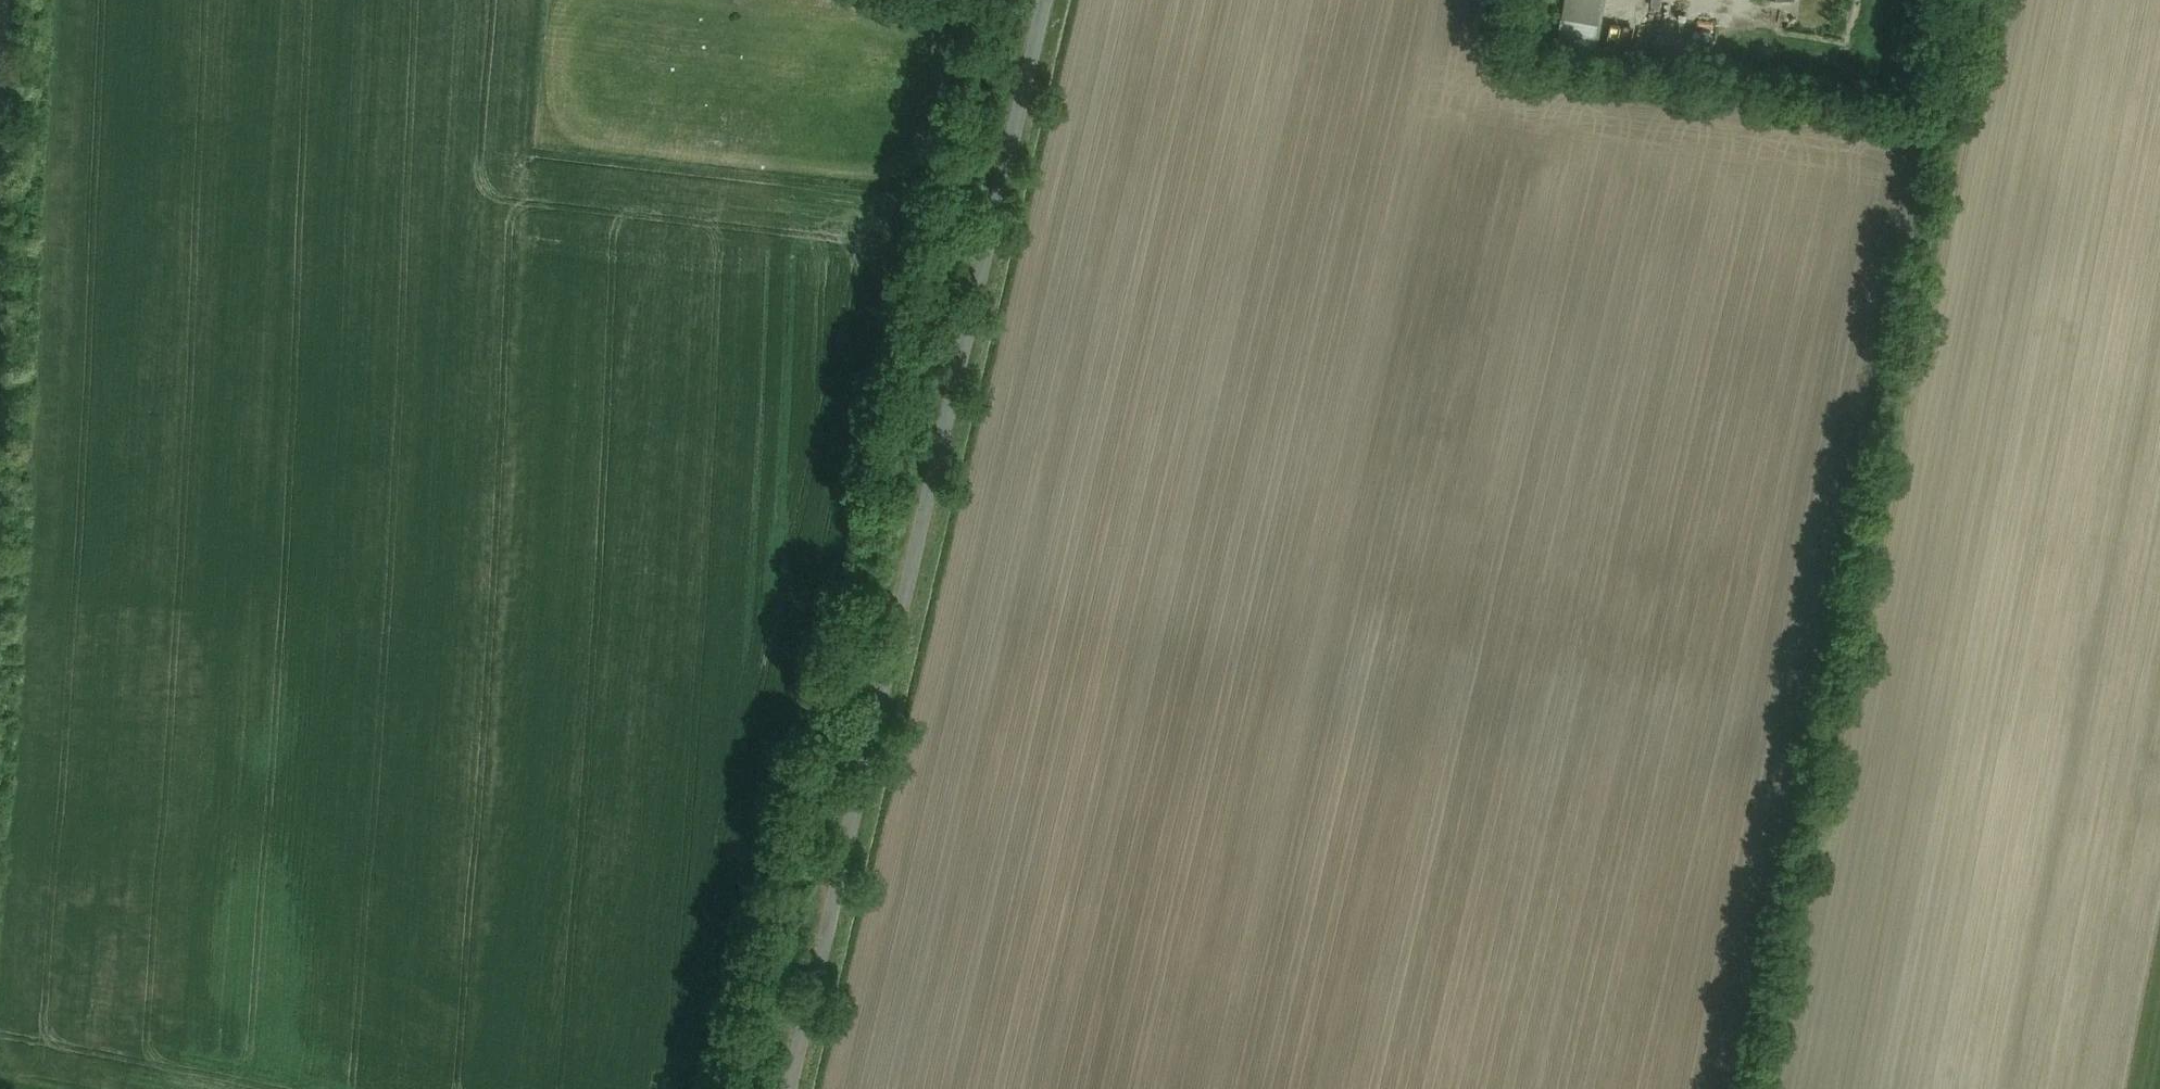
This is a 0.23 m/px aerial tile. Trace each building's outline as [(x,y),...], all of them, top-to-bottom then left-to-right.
[(1551,13),(1598,19),(1600,0),(1553,0),(1551,13)]
